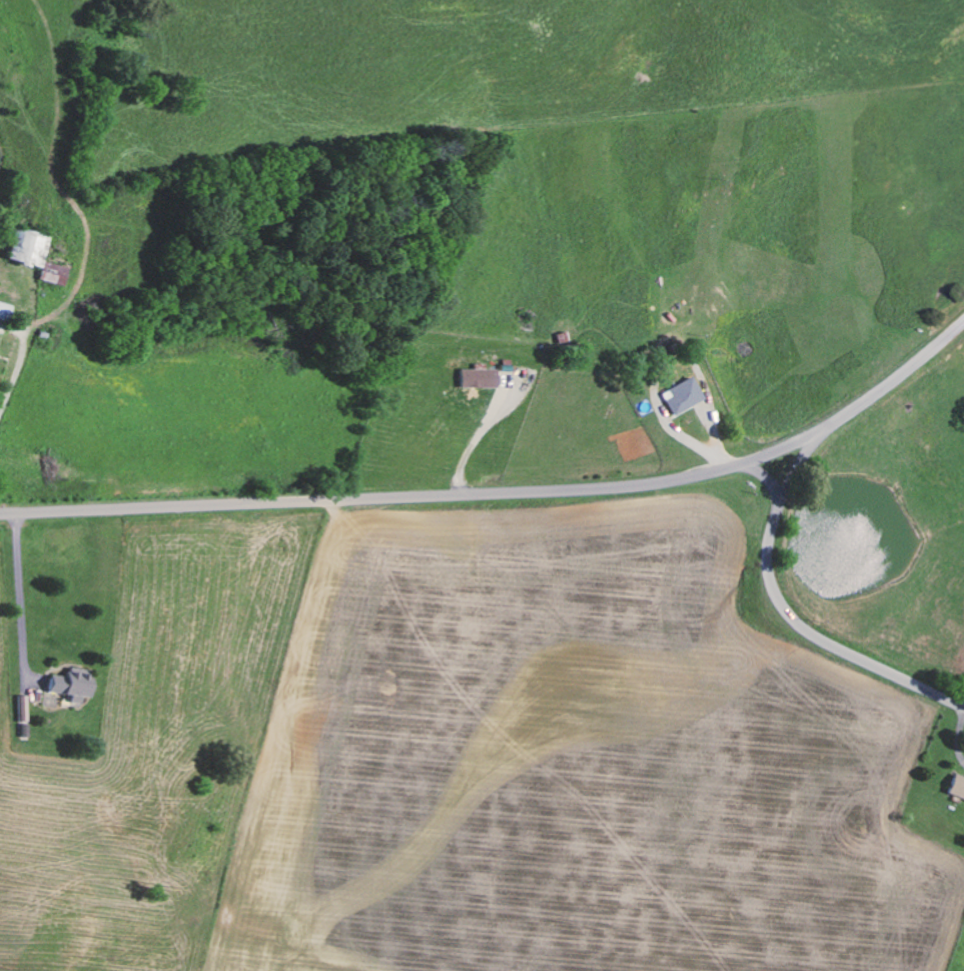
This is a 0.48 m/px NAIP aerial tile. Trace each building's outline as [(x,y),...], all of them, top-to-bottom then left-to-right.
[(66,284),(70,265),(44,260),(49,233),(15,226),(8,259),(42,266),(39,279),(66,284)] [(0,301),(0,318),(7,320),(13,305),(0,301)] [(464,368),(463,385),(498,386),(498,368),(464,368)] [(673,414),(704,398),(692,375),(661,391),(673,414)] [(48,691),(70,693),(70,701),(85,703),(89,669),(67,667),(66,676),(50,674),(48,691)] [(956,773),(948,792),(963,798),(963,776),(956,773)]
